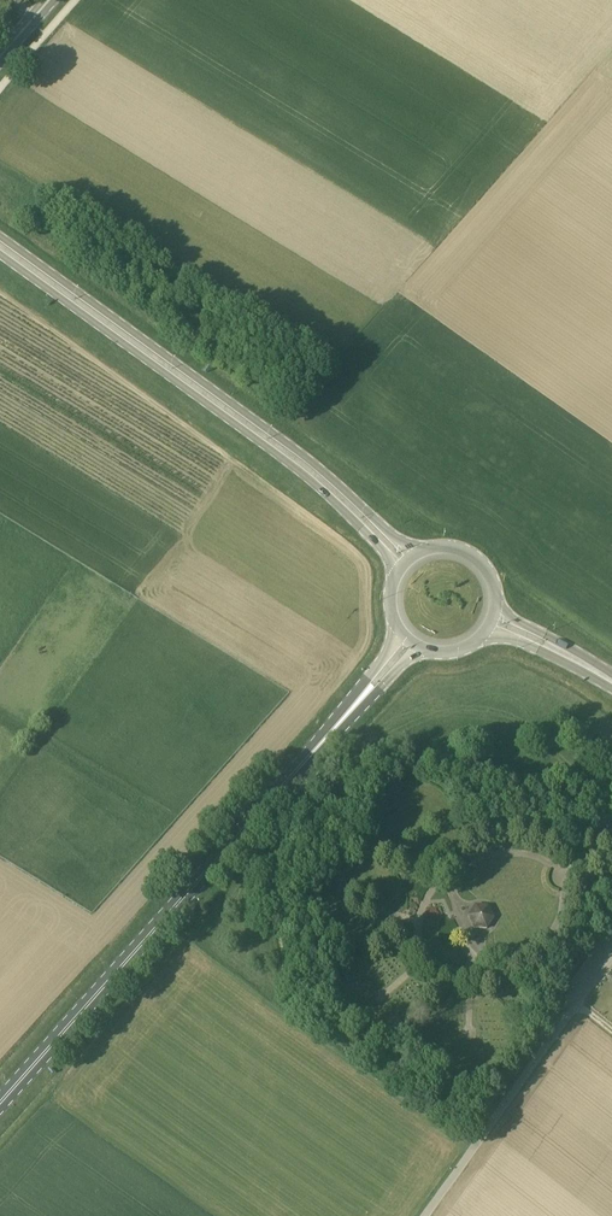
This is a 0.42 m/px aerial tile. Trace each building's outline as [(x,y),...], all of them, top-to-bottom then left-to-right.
[(605,893),(591,882),(583,891),(598,903),(605,893)] [(470,904),(470,928),(491,929),(491,904),(470,904)]
